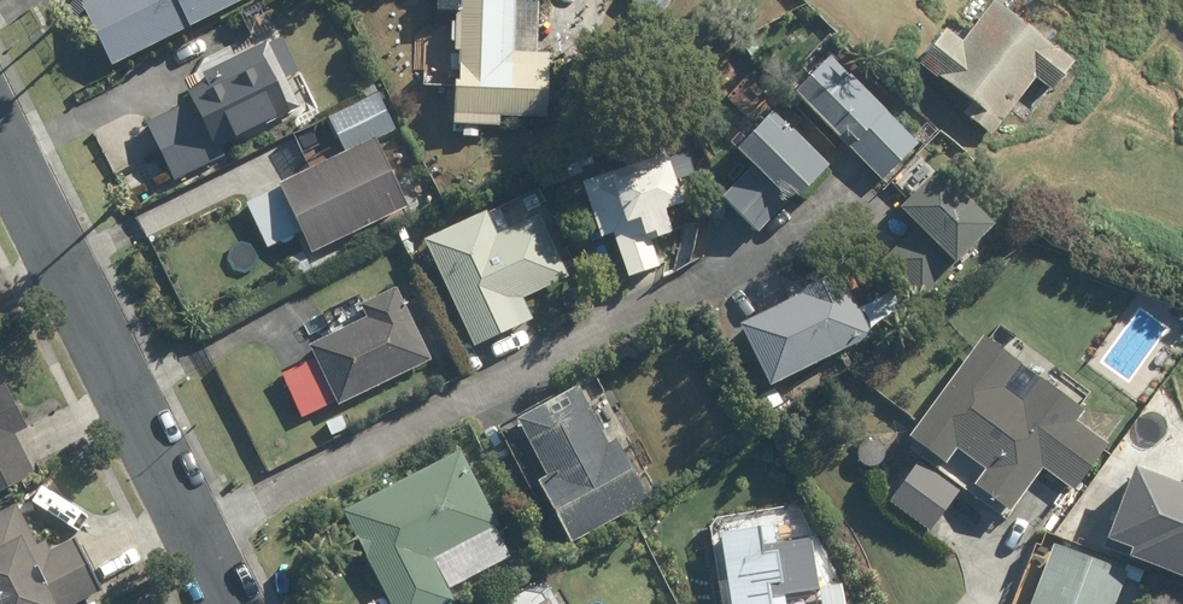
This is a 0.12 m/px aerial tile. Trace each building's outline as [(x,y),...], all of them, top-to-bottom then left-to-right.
[(81,2),(111,63),(241,0),(85,0),(81,2)] [(457,11),(452,123),(498,125),(499,116),(545,118),(549,52),(524,52),(526,14),(536,14),(537,0),(434,0),(434,9),(457,11)] [(636,3),(659,19),(671,0),(638,0),(636,3)] [(921,60),(973,101),(964,112),(990,133),(1035,77),(1050,88),(1070,62),(992,1),(961,41),(945,28),(921,60)] [(190,100),(145,123),(175,180),(223,155),(219,147),(300,106),(266,39),(201,73),(205,81),(186,91),(190,100)] [(794,89),(883,179),(916,146),(827,56),(794,89)] [(277,189),(243,204),(263,248),(297,233),(307,252),(404,208),(372,140),(381,136),(365,100),(325,119),(341,155),(276,185),(277,189)] [(741,174),(716,203),(752,234),(783,201),(784,203),(815,167),(758,117),(722,158),(741,174)] [(648,239),(671,230),(663,208),(681,201),(667,161),(582,191),(599,236),(611,232),(627,275),(657,264),(648,239)] [(905,279),(904,282),(920,297),(993,222),(936,168),(899,206),(918,224),(884,259),(905,279)] [(485,211),(424,239),(473,345),(531,318),(522,296),(566,276),(539,215),(496,235),(485,211)] [(778,299),(780,304),(730,328),(759,388),(861,340),(830,274),(778,299)] [(365,316),(307,344),(314,358),(281,374),(301,416),(335,400),(337,405),(429,360),(394,287),(360,303),(365,316)] [(1003,389),(1022,365),(983,336),(909,436),(944,462),(955,448),(985,470),(975,484),(1010,510),(1041,467),(1073,491),(1107,443),(1076,420),(1083,411),(1039,377),(1021,401),(1003,389)] [(34,473),(13,435),(27,427),(4,383),(0,385),(0,491),(34,473)] [(546,474),(538,479),(571,542),(647,501),(613,439),(607,442),(575,385),(515,417),(546,474)] [(343,512),(392,603),(450,603),(455,601),(433,560),(498,525),(458,450),(343,512)] [(917,459),(888,500),(931,530),(960,489),(917,459)] [(1104,542),(1182,574),(1182,480),(1137,461),(1104,542)] [(98,591),(72,540),(49,551),(43,542),(35,546),(14,504),(0,511),(0,603),(72,603),(98,591)] [(730,603),(785,603),(783,594),(818,589),(809,539),(774,544),(770,524),(718,533),(730,603)] [(1030,603),(1113,603),(1125,574),(1053,545),(1030,603)] [(819,588),(821,603),(844,603),(842,585),(819,588)]
